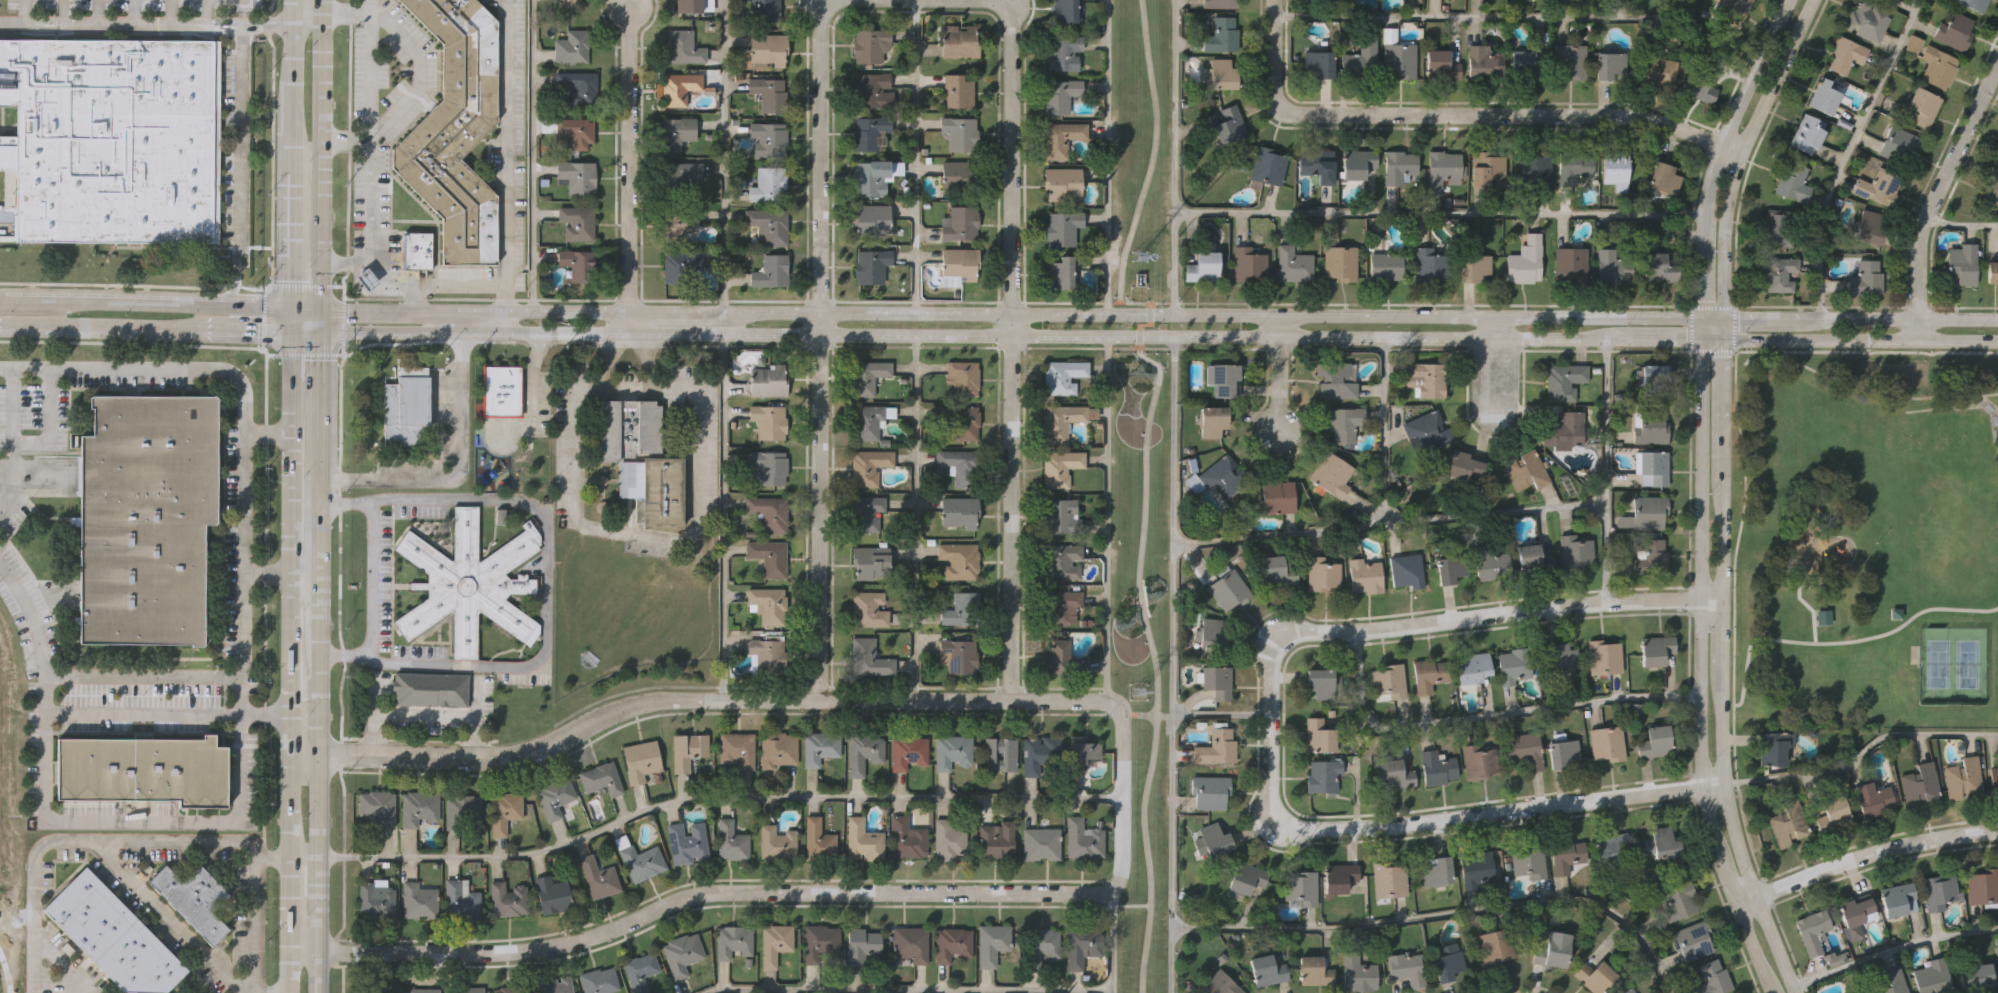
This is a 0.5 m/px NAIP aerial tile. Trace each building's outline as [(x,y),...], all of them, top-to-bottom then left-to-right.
[(441,47),(396,0),(473,0),(496,23),(496,123),(459,161),(496,199),(496,266),(442,266),(441,219),(391,170),(391,151),(442,100),(441,47)] [(675,10),(675,0),(702,0),(702,10),(675,10)] [(754,19),(754,0),(780,0),(780,19),(754,19)] [(1052,23),(1052,0),(1082,0),(1082,5),(1081,5),(1081,23),(1052,23)] [(1203,7),(1203,0),(1237,0),(1237,8),(1203,7)] [(1719,1),(1716,0),(1754,0),(1740,27),(1713,14),(1719,1)] [(1851,10),(1856,0),(1867,0),(1888,10),(1885,16),(1889,19),(1877,45),(1852,33),(1855,27),(1852,25),(1850,31),(1839,26),(1847,8),(1851,10)] [(1983,13),(1954,0),(1990,0),(1983,13)] [(1932,35),(1939,19),(1946,22),(1953,8),(1973,18),(1968,28),(1973,31),(1964,50),(1932,35)] [(1202,52),(1203,35),(1212,35),(1212,17),(1234,18),(1234,30),(1239,30),(1238,52),(1202,52)] [(938,58),(938,26),(955,26),(955,30),(963,30),(963,26),(973,26),(973,38),(978,38),(978,58),(938,58)] [(882,42),(881,60),(855,60),(855,57),(853,57),(853,40),(856,40),(856,27),(889,27),(890,42),(882,42)] [(552,62),(552,39),(565,39),(565,30),(587,30),(587,37),(588,37),(588,50),(586,50),(586,62),(552,62)] [(668,61),(668,30),(692,30),(692,47),(706,47),(706,61),(668,61)] [(1377,32),(1376,78),(1354,78),(1354,75),(1341,75),(1341,52),(1358,52),(1358,32),(1377,32)] [(1835,32),(1867,48),(1859,64),(1850,60),(1844,73),(1851,76),(1847,83),(1829,75),(1832,70),(1825,66),(1830,54),(1825,52),(1835,32)] [(2,163),(0,163),(0,128),(13,128),(14,105),(0,105),(0,33),(223,38),(218,240),(14,236),(15,203),(1,202),(2,163)] [(774,66),(774,60),(750,61),(750,34),(789,34),(790,55),(785,55),(785,66),(774,66)] [(1082,52),(1073,52),(1073,56),(1079,56),(1079,72),(1046,72),(1046,63),(1044,63),(1044,41),(1047,41),(1047,37),(1082,37),(1082,52)] [(1417,42),(1416,77),(1395,77),(1395,73),(1381,73),(1382,42),(1417,42)] [(1587,42),(1587,79),(1570,79),(1570,73),(1554,74),(1554,43),(1587,42)] [(1926,42),(1957,57),(1954,64),(1958,66),(1946,91),(1914,76),(1916,70),(1922,73),(1928,61),(1919,57),(1926,42)] [(1503,49),(1503,75),(1492,74),(1492,80),(1467,79),(1467,43),(1488,43),(1488,49),(1503,49)] [(1679,61),(1674,87),(1638,80),(1645,44),(1661,47),(1659,57),(1679,61)] [(1460,60),(1460,77),(1424,77),(1424,47),(1448,47),(1448,59),(1460,60)] [(1537,48),(1537,61),(1551,61),(1551,80),(1533,80),(1533,77),(1512,76),(1513,47),(1537,48)] [(1332,50),(1331,77),(1313,76),(1313,71),(1301,70),(1302,49),(1332,50)] [(1624,72),(1610,72),(1610,79),(1594,79),(1593,52),(1624,52),(1624,72)] [(1210,59),(1230,59),(1230,68),(1238,68),(1238,88),(1210,88),(1210,59)] [(1711,71),(1706,82),(1721,88),(1714,104),(1680,89),(1691,63),(1711,71)] [(893,105),(852,105),(852,98),(850,98),(850,78),(852,78),(852,72),(889,72),(889,86),(880,86),(880,89),(893,89),(893,105)] [(944,104),(944,86),(943,86),(943,72),(962,72),(962,79),(974,79),(974,104),(944,104)] [(596,73),(596,106),(566,106),(566,88),(554,88),(554,73),(596,73)] [(687,106),(664,106),(664,99),(662,99),(662,79),(663,79),(663,73),(702,73),(702,89),(687,88),(687,106)] [(1828,85),(1842,92),(1831,115),(1806,103),(1820,74),(1831,79),(1828,85)] [(762,111),(762,92),(749,92),(748,77),(785,77),(785,90),(788,90),(789,111),(762,111)] [(1069,113),(1044,113),(1044,91),(1046,91),(1046,79),(1083,79),(1083,92),(1069,92),(1069,113)] [(1913,122),(1917,111),(1905,105),(1914,85),(1941,98),(1927,128),(1913,122)] [(1247,133),(1222,143),(1213,122),(1225,117),(1221,107),(1235,102),(1247,133)] [(1817,128),(1821,130),(1813,149),(1810,148),(1808,153),(1787,144),(1800,113),(1820,122),(1817,128)] [(878,149),(851,149),(851,130),(854,130),(854,116),(891,116),(891,129),(883,129),(883,135),(878,135),(878,149)] [(947,148),(947,130),(939,130),(939,116),(976,116),(976,127),(978,127),(978,144),(975,143),(975,148),(947,148)] [(586,141),(587,149),(571,149),(571,133),(555,133),(555,117),(587,117),(587,119),(594,119),(594,141),(586,141)] [(688,139),(688,144),(683,144),(683,149),(661,149),(661,117),(696,117),(696,139),(688,139)] [(753,154),(753,139),(758,139),(758,136),(749,136),(749,121),(785,121),(785,127),(788,127),(788,146),(785,146),(785,154),(753,154)] [(1067,137),(1067,158),(1044,158),(1044,121),(1088,121),(1088,137),(1067,137)] [(1891,122),(1925,139),(1917,156),(1912,154),(1906,167),(1876,153),(1891,122)] [(1246,185),(1256,144),(1270,147),(1269,151),(1286,155),(1279,185),(1259,180),(1257,188),(1246,185)] [(1333,183),(1317,183),(1317,174),(1299,174),(1299,171),(1295,171),(1295,161),(1298,161),(1298,152),(1311,152),(1311,148),(1332,149),(1333,183)] [(1342,180),(1343,148),(1378,149),(1378,167),(1366,167),(1366,180),(1342,180)] [(1552,185),(1519,184),(1520,148),(1539,149),(1539,153),(1553,153),(1552,185)] [(1592,153),(1592,175),(1577,175),(1576,186),(1560,186),(1559,148),(1582,148),(1582,154),(1592,153)] [(1417,175),(1408,175),(1408,181),(1403,180),(1403,184),(1384,184),(1384,150),(1404,150),(1404,153),(1417,153),(1417,175)] [(1506,153),(1506,187),(1495,187),(1495,178),(1490,178),(1490,187),(1472,187),(1472,150),(1496,150),(1496,154),(1506,153)] [(1627,150),(1627,191),(1613,191),(1613,183),(1601,183),(1601,150),(1627,150)] [(1461,166),(1466,166),(1466,178),(1428,178),(1429,151),(1445,151),(1445,152),(1461,152),(1461,166)] [(888,194),(855,194),(855,187),(853,187),(853,166),(854,166),(854,161),(866,161),(866,158),(902,159),(902,173),(891,174),(891,179),(888,179),(888,194)] [(567,192),(567,176),(555,176),(555,159),(568,159),(568,161),(595,161),(595,193),(573,193),(573,192),(567,192)] [(1645,185),(1654,159),(1675,166),(1673,173),(1683,176),(1676,196),(1645,185)] [(1801,202),(1770,190),(1778,169),(1782,170),(1786,159),(1805,166),(1799,182),(1808,185),(1801,202)] [(941,186),(941,160),(979,160),(979,181),(976,181),(976,192),(965,192),(965,187),(941,186)] [(704,161),(704,177),(691,177),(691,195),(661,194),(661,161),(704,161)] [(1876,165),(1902,177),(1895,193),(1897,194),(1890,207),(1867,196),(1866,200),(1848,191),(1856,173),(1869,179),(1876,165)] [(785,172),(785,189),(783,189),(783,200),(747,200),(747,185),(755,185),(755,166),(783,166),(783,172),(785,172)] [(1083,194),(1064,194),(1064,199),(1047,199),(1047,189),(1044,189),(1044,167),(1083,167),(1083,194)] [(1994,172),(1997,174),(1997,205),(1982,198),(1994,172)] [(851,203),(890,203),(891,208),(890,229),(874,229),(874,236),(855,236),(855,226),(851,226),(851,203)] [(685,230),(685,237),(663,237),(663,205),(696,205),(696,230),(685,230)] [(975,213),(977,213),(977,229),(974,229),(974,240),(938,240),(938,216),(948,217),(948,205),(975,205),(975,213)] [(563,241),(563,225),(568,225),(568,222),(556,222),(556,207),(594,207),(594,241),(563,241)] [(1802,230),(1793,229),(1791,248),(1779,246),(1779,244),(1762,242),(1765,208),(1804,212),(1802,230)] [(1879,245),(1853,238),(1860,208),(1881,213),(1878,223),(1884,225),(1879,245)] [(762,246),(762,234),(757,233),(757,226),(743,226),(743,210),(787,210),(787,246),(762,246)] [(1084,225),(1076,225),(1076,245),(1048,245),(1048,239),(1045,239),(1045,224),(1048,223),(1048,210),(1084,211),(1084,225)] [(404,268),(404,232),(433,232),(433,268),(404,268)] [(1506,280),(1506,254),(1519,254),(1519,245),(1525,245),(1526,232),(1540,232),(1540,281),(1534,281),(1534,283),(1510,283),(1510,280),(1506,280)] [(1948,275),(1948,250),(1958,250),(1958,242),(1976,242),(1976,284),(1957,284),(1957,275),(1948,275)] [(1312,253),(1312,283),(1276,283),(1276,278),(1272,278),(1272,268),(1275,268),(1275,243),(1292,243),(1292,252),(1312,253)] [(1267,276),(1249,276),(1248,282),(1233,282),(1233,245),(1254,245),(1254,252),(1267,252),(1267,276)] [(1356,282),(1337,282),(1337,277),(1323,276),(1323,245),(1356,245),(1356,282)] [(1450,276),(1438,275),(1438,281),(1416,280),(1416,246),(1436,246),(1436,250),(1450,250),(1450,276)] [(1589,247),(1588,284),(1568,284),(1568,280),(1553,280),(1553,247),(1589,247)] [(1633,266),(1633,281),(1620,281),(1620,285),(1596,285),(1596,248),(1615,248),(1615,258),(1618,258),(1618,252),(1636,252),(1636,266),(1633,266)] [(883,264),(883,283),(857,283),(857,278),(853,278),(853,261),(856,261),(856,249),(891,249),(891,264),(883,264)] [(965,281),(965,277),(942,277),(942,249),(980,249),(980,269),(976,269),(976,281),(965,281)] [(697,266),(697,269),(702,269),(702,282),(664,281),(664,250),(704,250),(704,266),(697,266)] [(1678,262),(1678,282),(1641,282),(1642,250),(1666,251),(1666,262),(1678,262)] [(569,283),(569,266),(556,266),(556,251),(593,251),(593,283),(569,283)] [(1218,251),(1218,282),(1183,281),(1183,263),(1194,263),(1194,251),(1218,251)] [(1401,257),(1406,257),(1406,266),(1402,266),(1402,279),(1384,279),(1384,283),(1368,283),(1368,253),(1401,253),(1401,257)] [(1491,275),(1480,275),(1480,283),(1458,283),(1459,253),(1491,254),(1491,275)] [(789,254),(789,286),(749,286),(749,270),(762,270),(762,254),(789,254)] [(1048,286),(1047,260),(1059,260),(1059,254),(1079,254),(1079,269),(1076,269),(1076,282),(1072,283),(1072,288),(1054,288),(1054,286),(1048,286)] [(1793,280),(1793,292),(1765,292),(1765,287),(1759,287),(1759,263),(1765,264),(1765,257),(1799,257),(1799,272),(1787,272),(1787,280),(1793,280)] [(1881,271),(1881,294),(1846,294),(1847,275),(1856,275),(1856,259),(1878,259),(1878,271),(1881,271)] [(1985,261),(1997,261),(1997,283),(1985,283),(1985,261)] [(365,289),(373,281),(364,272),(356,279),(365,289)] [(1356,381),(1356,397),(1317,397),(1317,383),(1319,383),(1319,376),(1313,376),(1313,360),(1352,361),(1352,381),(1356,381)] [(874,396),(850,396),(850,361),(891,361),(891,377),(874,377),(874,396)] [(1068,377),(1068,381),(1076,381),(1077,394),(1046,394),(1046,389),(1042,389),(1042,365),(1045,365),(1045,361),(1088,361),(1088,377),(1068,377)] [(952,397),(952,375),(946,375),(946,362),(978,362),(978,368),(980,368),(980,389),(977,389),(977,397),(952,397)] [(1639,393),(1639,363),(1670,363),(1670,387),(1661,387),(1661,393),(1639,393)] [(523,414),(485,414),(485,364),(523,364),(523,414)] [(750,395),(750,367),(768,367),(768,364),(784,364),(784,376),(789,376),(789,396),(750,395)] [(1444,398),(1417,398),(1417,387),(1405,387),(1405,364),(1445,364),(1444,398)] [(1204,365),(1237,365),(1238,396),(1213,397),(1212,385),(1205,385),(1204,365)] [(1588,382),(1570,382),(1570,388),(1576,388),(1576,401),(1547,401),(1547,392),(1546,392),(1545,368),(1547,368),(1547,365),(1588,365),(1588,382)] [(429,425),(424,425),(424,442),(383,442),(383,382),(396,382),(396,375),(429,374),(429,425)] [(655,406),(661,406),(661,453),(634,453),(634,458),(617,457),(617,462),(600,462),(600,456),(594,456),(595,404),(600,404),(600,401),(619,401),(619,377),(637,377),(637,400),(656,400),(655,406)] [(212,397),(215,400),(215,524),(213,524),(213,525),(202,525),(202,645),(201,645),(201,646),(191,646),(191,642),(79,642),(80,435),(91,435),(92,408),(88,408),(88,397),(90,397),(90,396),(212,397)] [(758,439),(758,417),(750,417),(750,403),(787,403),(787,415),(790,415),(790,432),(786,432),(786,439),(758,439)] [(1355,423),(1354,441),(1352,441),(1352,444),(1342,444),(1342,439),(1333,439),(1333,426),(1329,426),(1329,405),(1364,406),(1364,423),(1355,423)] [(1454,438),(1415,455),(1400,422),(1438,405),(1444,419),(1441,421),(1444,428),(1449,426),(1454,438)] [(877,427),(878,438),(888,439),(888,445),(877,445),(877,440),(854,440),(854,434),(851,434),(851,413),(854,413),(854,406),(894,406),(895,416),(886,416),(886,419),(884,419),(883,427),(877,427)] [(938,439),(938,427),(951,427),(951,418),(939,418),(939,406),(977,407),(977,411),(980,411),(980,428),(977,428),(977,439),(938,439)] [(1067,421),(1067,442),(1044,442),(1044,436),(1041,436),(1041,412),(1044,412),(1044,406),(1087,406),(1087,421),(1067,421)] [(1198,407),(1227,407),(1227,428),(1219,428),(1219,438),(1198,438),(1198,430),(1195,430),(1195,414),(1198,414),(1198,407)] [(1559,409),(1585,409),(1585,444),(1542,444),(1542,426),(1556,426),(1556,419),(1559,419),(1559,409)] [(1634,443),(1634,422),(1641,422),(1641,409),(1666,409),(1666,420),(1670,420),(1670,443),(1634,443)] [(1552,481),(1538,488),(1535,482),(1516,492),(1500,460),(1512,454),(1516,461),(1522,458),(1520,455),(1534,448),(1552,481)] [(1486,463),(1480,480),(1467,476),(1465,481),(1445,475),(1454,449),(1469,454),(1468,456),(1486,463)] [(1639,483),(1639,471),(1635,471),(1635,449),(1669,449),(1669,483),(1639,483)] [(1249,477),(1223,499),(1210,484),(1204,489),(1203,487),(1193,495),(1180,480),(1192,471),(1195,475),(1226,450),(1236,462),(1233,465),(1237,470),(1241,467),(1249,477)] [(1355,468),(1346,484),(1351,488),(1344,500),(1308,479),(1325,450),(1355,468)] [(753,487),(753,471),(759,471),(759,466),(748,466),(749,451),(785,451),(785,459),(788,459),(788,479),(785,479),(785,487),(753,487)] [(877,486),(851,486),(851,451),(894,451),(894,467),(874,467),(874,470),(877,470),(877,486)] [(976,469),(976,475),(973,475),(973,486),(954,486),(954,465),(936,465),(936,451),(979,451),(979,469),(976,469)] [(1065,468),(1065,475),(1068,475),(1068,488),(1042,488),(1042,479),(1040,479),(1040,456),(1042,456),(1042,452),(1083,452),(1083,468),(1065,468)] [(682,529),(642,529),(642,523),(634,523),(634,499),(616,499),(616,465),(642,466),(642,459),(682,460),(682,529)] [(1294,512),(1262,514),(1259,480),(1275,479),(1275,481),(1291,480),(1294,512)] [(850,531),(851,522),(852,522),(852,510),(850,510),(850,498),(884,499),(884,511),(874,511),(873,516),(878,516),(877,531),(850,531)] [(964,529),(964,525),(941,525),(942,498),(979,498),(979,518),(974,518),(974,529),(964,529)] [(1667,516),(1662,516),(1662,530),(1632,530),(1632,498),(1667,498),(1667,516)] [(760,534),(760,513),(744,513),(744,499),(787,499),(787,534),(760,534)] [(1044,534),(1044,528),(1042,528),(1042,509),(1045,509),(1045,500),(1077,500),(1077,516),(1071,516),(1071,521),(1080,521),(1080,534),(1044,534)] [(455,506),(480,507),(480,559),(525,529),(522,523),(531,518),(542,535),(542,543),(538,546),(541,549),(506,575),(510,577),(517,577),(517,575),(529,575),(529,580),(538,580),(537,594),(510,594),(506,600),(539,622),(525,642),(479,612),(478,658),(455,658),(454,612),(451,611),(408,642),(394,620),(429,596),(429,589),(411,589),(410,581),(429,580),(428,573),(394,549),(408,528),(453,559),(455,557),(455,506)] [(1593,537),(1595,562),(1583,563),(1584,568),(1560,570),(1557,534),(1578,533),(1578,539),(1593,537)] [(1633,572),(1633,554),(1635,554),(1635,546),(1644,546),(1644,536),(1665,536),(1665,548),(1670,548),(1670,572),(1633,572)] [(1523,576),(1518,544),(1542,541),(1544,553),(1553,551),(1556,570),(1523,576)] [(761,577),(761,559),(744,559),(744,543),(785,543),(785,577),(761,577)] [(943,580),(943,564),(949,564),(949,559),(937,559),(937,543),(976,544),(976,550),(980,550),(979,561),(977,561),(977,564),(979,564),(979,573),(976,573),(976,580),(943,580)] [(1477,580),(1472,545),(1489,543),(1491,553),(1508,551),(1509,555),(1512,555),(1515,575),(1477,580)] [(1070,560),(1070,566),(1079,566),(1079,579),(1043,579),(1043,564),(1040,564),(1040,545),(1081,545),(1081,560),(1070,560)] [(891,575),(869,575),(869,581),(857,581),(857,570),(853,570),(854,547),(891,548),(891,575)] [(1298,582),(1264,586),(1261,558),(1284,555),(1285,566),(1296,564),(1298,582)] [(1392,588),(1389,558),(1424,555),(1427,588),(1407,590),(1407,586),(1392,588)] [(1440,586),(1439,557),(1470,555),(1471,577),(1457,578),(1458,585),(1440,586)] [(1307,593),(1308,557),(1326,557),(1326,563),(1342,564),(1341,590),(1329,590),(1329,593),(1307,593)] [(1352,593),(1349,560),(1364,558),(1365,564),(1383,562),(1386,592),(1365,594),(1364,592),(1352,593)] [(1252,596),(1240,605),(1237,601),(1223,611),(1205,585),(1231,567),(1252,596)] [(759,627),(759,614),(755,614),(755,612),(747,611),(747,605),(744,605),(744,590),(783,590),(782,597),(786,597),(786,612),(783,612),(782,627),(759,627)] [(941,624),(941,607),(955,607),(955,591),(981,591),(980,625),(941,624)] [(1068,624),(1041,624),(1041,592),(1080,592),(1080,608),(1068,608),(1068,624)] [(885,593),(885,603),(877,603),(877,612),(889,612),(889,625),(852,625),(852,593),(885,593)] [(1817,611),(1817,626),(1832,626),(1831,611),(1817,611)] [(1199,645),(1200,639),(1195,639),(1196,627),(1200,628),(1201,615),(1221,616),(1220,630),(1227,630),(1226,647),(1199,645)] [(755,676),(755,654),(747,654),(747,640),(762,640),(762,632),(779,633),(779,642),(782,642),(782,653),(785,653),(785,668),(783,668),(782,676),(755,676)] [(1675,636),(1675,655),(1664,656),(1664,667),(1642,668),(1641,637),(1675,636)] [(1611,670),(1612,679),(1600,680),(1600,678),(1591,679),(1588,639),(1604,638),(1604,641),(1619,640),(1621,670),(1611,670)] [(850,675),(850,639),(875,639),(875,660),(894,660),(894,674),(850,675)] [(1074,659),(1088,659),(1088,675),(1043,675),(1042,656),(1047,656),(1047,653),(1051,653),(1051,640),(1070,639),(1070,653),(1074,659)] [(1579,668),(1568,670),(1569,676),(1552,679),(1546,643),(1567,640),(1568,648),(1576,646),(1579,668)] [(948,673),(948,665),(939,665),(939,641),(976,641),(976,654),(979,654),(979,668),(976,668),(976,673),(948,673)] [(1533,678),(1515,680),(1516,686),(1500,688),(1496,655),(1511,653),(1510,650),(1528,647),(1533,678)] [(1490,674),(1478,676),(1479,683),(1457,686),(1453,655),(1487,650),(1490,674)] [(1449,682),(1431,684),(1432,694),(1416,696),(1411,660),(1431,657),(1431,661),(1446,659),(1449,682)] [(1373,702),(1369,671),(1380,670),(1379,664),(1401,661),(1406,697),(1373,702)] [(1214,701),(1214,690),(1201,690),(1201,683),(1196,683),(1196,673),(1202,673),(1202,667),(1232,667),(1232,701),(1214,701)] [(1334,671),(1334,677),(1341,677),(1341,691),(1334,691),(1334,700),(1313,700),(1313,690),(1306,691),(1306,671),(1334,671)] [(393,674),(468,676),(468,706),(393,704),(393,674)] [(1323,717),(1324,729),(1335,729),(1335,751),(1305,752),(1305,717),(1323,717)] [(1231,727),(1231,740),(1235,740),(1235,762),(1213,762),(1213,764),(1192,764),(1192,746),(1210,746),(1210,728),(1212,728),(1212,721),(1224,721),(1224,727),(1231,727)] [(1606,754),(1592,756),(1588,727),(1621,722),(1626,757),(1606,759),(1606,754)] [(1669,722),(1673,752),(1639,757),(1637,739),(1648,737),(1647,726),(1669,722)] [(1790,731),(1789,746),(1785,746),(1784,764),(1758,763),(1759,748),(1761,748),(1762,729),(1790,731)] [(711,755),(691,756),(692,771),(675,772),(672,733),(709,731),(711,755)] [(1539,731),(1544,769),(1525,771),(1523,760),(1507,762),(1503,736),(1539,731)] [(54,737),(200,738),(201,732),(215,732),(215,746),(225,747),(224,808),(177,807),(178,800),(53,798),(54,737)] [(739,769),(739,758),(735,758),(735,762),(720,762),(720,732),(755,733),(755,769),(739,769)] [(773,764),(773,768),(762,768),(762,732),(786,732),(786,734),(798,734),(798,764),(773,764)] [(819,758),(819,768),(804,767),(804,733),(809,733),(809,732),(830,732),(830,735),(840,735),(839,758),(819,758)] [(865,758),(865,778),(848,778),(848,733),(872,733),(872,734),(879,734),(879,738),(885,738),(885,765),(871,765),(871,758),(865,758)] [(1103,757),(1087,757),(1087,771),(1071,771),(1071,734),(1086,734),(1086,739),(1103,739),(1103,757)] [(973,765),(968,765),(968,767),(962,767),(962,764),(958,764),(958,760),(950,760),(950,772),(936,772),(936,737),(942,737),(942,735),(973,735),(973,765)] [(928,765),(916,765),(916,762),(906,762),(906,772),(891,772),(891,737),(897,737),(897,736),(928,737),(928,765)] [(1062,736),(1062,766),(1038,766),(1038,776),(1022,776),(1023,738),(1040,738),(1040,742),(1042,742),(1042,736),(1062,736)] [(1579,755),(1571,756),(1572,764),(1551,767),(1548,740),(1576,736),(1579,755)] [(658,737),(665,769),(646,774),(648,782),(631,786),(622,745),(658,737)] [(1016,738),(1016,770),(983,770),(983,738),(1016,738)] [(1488,774),(1488,779),(1467,782),(1462,747),(1483,744),(1484,751),(1497,749),(1500,772),(1488,774)] [(1436,755),(1443,755),(1443,758),(1456,757),(1458,779),(1446,780),(1447,785),(1424,788),(1420,752),(1435,750),(1436,755)] [(1947,800),(1941,765),(1956,762),(1956,766),(1963,765),(1961,756),(1976,753),(1983,791),(1967,794),(1967,790),(1960,791),(1961,797),(1947,800)] [(1342,758),(1342,775),(1338,775),(1339,792),(1335,792),(1335,795),(1324,795),(1324,791),(1306,791),(1306,772),(1309,772),(1309,758),(1342,758)] [(1415,786),(1381,790),(1378,761),(1402,758),(1403,771),(1414,770),(1415,786)] [(1905,807),(1898,774),(1911,771),(1911,772),(1917,771),(1915,761),(1932,758),(1941,797),(1923,801),(1923,797),(1917,798),(1919,804),(1905,807)] [(627,792),(612,798),(609,790),(601,793),(599,788),(587,793),(578,771),(607,759),(608,761),(614,759),(627,792)] [(1989,766),(1997,765),(1997,793),(1990,793),(1989,766)] [(1230,775),(1230,793),(1225,793),(1225,808),(1194,807),(1194,793),(1190,793),(1191,776),(1194,776),(1194,774),(1230,775)] [(551,822),(537,791),(542,789),(541,786),(563,776),(564,778),(570,775),(579,795),(559,804),(564,816),(551,822)] [(1885,812),(1864,819),(1853,784),(1870,779),(1873,788),(1890,783),(1896,804),(1884,808),(1885,812)] [(379,826),(379,819),(369,818),(369,813),(358,813),(358,791),(368,791),(368,790),(389,791),(389,793),(395,793),(395,826),(379,826)] [(403,826),(403,793),(409,793),(409,790),(431,790),(431,791),(441,791),(441,821),(428,821),(428,817),(420,817),(420,826),(403,826)] [(493,835),(493,794),(500,794),(500,791),(525,791),(525,818),(509,818),(509,835),(493,835)] [(1852,822),(1822,833),(1815,817),(1826,813),(1821,800),(1840,792),(1852,822)] [(447,829),(447,795),(453,795),(453,793),(474,793),(474,794),(484,794),(484,823),(464,823),(464,828),(447,829)] [(1811,832),(1795,838),(1793,835),(1790,836),(1792,843),(1779,849),(1766,816),(1783,810),(1780,802),(1797,796),(1811,832)] [(889,855),(890,813),(908,813),(908,830),(912,831),(912,826),(927,826),(926,855),(919,855),(919,857),(895,857),(895,855),(889,855)] [(805,858),(805,814),(822,814),(822,831),(837,832),(837,858),(805,858)] [(716,858),(717,816),(733,816),(732,831),(749,832),(749,860),(723,859),(723,858),(716,858)] [(848,858),(847,816),(864,816),(864,831),(885,831),(885,859),(863,860),(863,853),(861,853),(861,858),(848,858)] [(1104,828),(1104,858),(1094,858),(1094,859),(1072,859),(1072,857),(1067,857),(1067,816),(1083,816),(1083,834),(1089,834),(1089,828),(1093,828),(1093,826),(1101,826),(1101,828),(1104,828)] [(933,859),(933,817),(950,817),(950,826),(966,826),(965,853),(957,853),(957,859),(933,859)] [(1015,819),(1015,856),(1007,856),(1007,857),(978,857),(979,824),(995,824),(994,833),(1000,833),(1000,819),(1015,819)] [(670,864),(665,823),(680,821),(682,835),(690,834),(688,822),(704,820),(710,859),(681,863),(670,864)] [(1210,855),(1208,850),(1200,853),(1194,839),(1203,835),(1200,827),(1217,820),(1222,833),(1229,830),(1235,845),(1210,855)] [(759,857),(759,823),(773,823),(774,832),(783,832),(783,828),(795,828),(796,857),(785,857),(785,858),(759,857)] [(1670,825),(1671,839),(1678,838),(1679,855),(1653,857),(1652,845),(1645,845),(1645,838),(1651,837),(1650,827),(1670,825)] [(1062,827),(1062,859),(1049,859),(1049,856),(1041,856),(1041,858),(1023,858),(1023,827),(1062,827)] [(1625,831),(1627,847),(1616,849),(1617,861),(1602,863),(1603,870),(1597,871),(1593,835),(1625,831)] [(1585,840),(1587,860),(1570,862),(1571,873),(1554,875),(1550,840),(1573,837),(1573,842),(1585,840)] [(631,882),(616,849),(631,842),(635,852),(656,843),(667,866),(631,882)] [(1543,842),(1547,877),(1530,879),(1530,873),(1514,875),(1511,850),(1522,849),(1521,845),(1543,842)] [(1491,848),(1495,879),(1479,881),(1479,887),(1465,889),(1461,856),(1474,854),(1474,850),(1491,848)] [(590,900),(576,857),(591,853),(596,869),(613,863),(621,890),(590,900)] [(1454,880),(1425,884),(1422,864),(1436,863),(1435,856),(1451,854),(1454,880)] [(1271,870),(1264,887),(1253,883),(1249,894),(1229,887),(1239,859),(1271,870)] [(1374,861),(1389,860),(1390,865),(1406,864),(1408,894),(1376,896),(1374,861)] [(213,945),(149,881),(166,864),(183,881),(201,863),(230,893),(212,910),(230,929),(213,945)] [(1360,863),(1360,880),(1348,880),(1348,893),(1333,892),(1333,898),(1326,898),(1326,863),(1360,863)] [(124,990),(43,908),(87,865),(190,969),(168,990),(124,990)] [(1997,902),(1997,906),(1982,907),(1982,902),(1967,904),(1965,874),(1985,872),(1985,866),(1997,865),(1997,902)] [(1318,905),(1302,905),(1302,902),(1290,902),(1290,898),(1285,898),(1285,874),(1296,874),(1296,870),(1318,870),(1318,905)] [(1927,912),(1920,877),(1954,871),(1959,897),(1943,901),(1944,909),(1927,912)] [(543,913),(535,876),(552,872),(554,880),(570,877),(576,906),(543,913)] [(453,918),(446,918),(445,879),(464,878),(464,896),(468,896),(468,891),(482,890),(482,919),(475,919),(475,922),(453,922),(453,918)] [(1670,921),(1658,891),(1664,889),(1662,884),(1672,880),(1674,885),(1691,878),(1697,893),(1693,895),(1698,909),(1670,921)] [(494,915),(492,880),(508,879),(508,891),(514,890),(514,884),(517,884),(517,883),(525,883),(525,884),(530,883),(531,910),(522,911),(522,915),(501,916),(500,914),(494,915)] [(357,880),(372,880),(372,891),(379,891),(379,887),(383,887),(383,886),(390,886),(390,889),(394,889),(394,916),(383,916),(383,918),(363,918),(363,916),(357,916),(357,880)] [(420,881),(420,889),(440,889),(440,918),(403,918),(403,881),(420,881)] [(1912,881),(1918,909),(1885,917),(1879,888),(1912,881)] [(1870,896),(1876,916),(1860,921),(1864,935),(1848,940),(1838,903),(1852,898),(1853,901),(1870,896)] [(1827,906),(1835,926),(1823,931),(1826,937),(1819,940),(1824,951),(1808,957),(1793,920),(1827,906)] [(1684,963),(1672,933),(1705,920),(1712,937),(1707,939),(1713,951),(1684,963)] [(794,950),(778,950),(778,968),(763,968),(763,926),(770,926),(770,924),(794,924),(794,950)] [(840,950),(819,950),(819,964),(805,964),(805,924),(826,924),(826,926),(840,926),(840,950)] [(1067,970),(1067,927),(1071,927),(1071,924),(1091,925),(1091,926),(1097,926),(1097,930),(1104,930),(1104,955),(1089,954),(1089,950),(1083,950),(1083,970),(1067,970)] [(753,954),(741,954),(741,949),(732,949),(732,959),(717,959),(717,926),(724,926),(724,925),(743,925),(743,926),(753,926),(753,954)] [(1010,925),(1009,949),(994,949),(994,968),(978,968),(978,925),(1010,925)] [(1477,933),(1510,926),(1517,955),(1503,958),(1504,963),(1485,967),(1477,933)] [(879,932),(879,952),(862,952),(862,965),(846,965),(846,927),(862,928),(862,932),(879,932)] [(928,927),(927,964),(913,964),(913,957),(893,957),(894,927),(928,927)] [(970,929),(970,956),(966,956),(966,959),(960,959),(960,956),(956,956),(956,952),(950,952),(950,964),(935,963),(935,929),(941,929),(941,927),(961,928),(961,929),(970,929)] [(1059,956),(1047,956),(1047,951),(1041,951),(1041,968),(1024,968),(1024,929),(1031,929),(1031,927),(1053,927),(1053,929),(1060,929),(1059,956)] [(1566,967),(1532,962),(1535,944),(1547,946),(1549,929),(1571,933),(1566,967)] [(674,982),(661,948),(667,945),(666,943),(685,935),(686,938),(696,934),(705,958),(684,966),(688,976),(674,982)] [(1466,968),(1453,971),(1455,979),(1439,983),(1432,955),(1461,949),(1466,968)] [(1376,990),(1342,990),(1342,952),(1358,952),(1358,964),(1376,964),(1376,990)] [(642,978),(648,992),(633,992),(621,963),(635,958),(636,959),(652,953),(659,972),(642,978)] [(1424,987),(1409,989),(1408,978),(1389,980),(1386,955),(1402,953),(1402,956),(1421,954),(1424,987)] [(1288,980),(1255,987),(1249,958),(1271,954),(1274,965),(1285,963),(1288,980)] [(1940,955),(1950,992),(1915,992),(1909,969),(1925,965),(1924,959),(1940,955)] [(1333,985),(1300,985),(1300,956),(1322,956),(1322,969),(1333,969),(1333,985)] [(1617,974),(1600,992),(1594,992),(1572,973),(1584,960),(1592,968),(1600,959),(1617,974)] [(1733,990),(1726,992),(1697,992),(1695,987),(1704,984),(1697,967),(1716,959),(1720,971),(1724,969),(1733,990)] [(1990,987),(1959,992),(1956,970),(1968,969),(1967,964),(1986,961),(1990,987)] [(1217,963),(1248,992),(1199,992),(1196,990),(1207,979),(1204,976),(1217,963)] [(1899,965),(1909,992),(1871,992),(1867,983),(1884,977),(1882,971),(1899,965)] [(620,988),(602,992),(584,992),(579,973),(599,967),(599,970),(614,966),(620,988)] [(570,975),(574,992),(541,992),(539,981),(557,978),(557,981),(561,981),(560,977),(570,975)]
